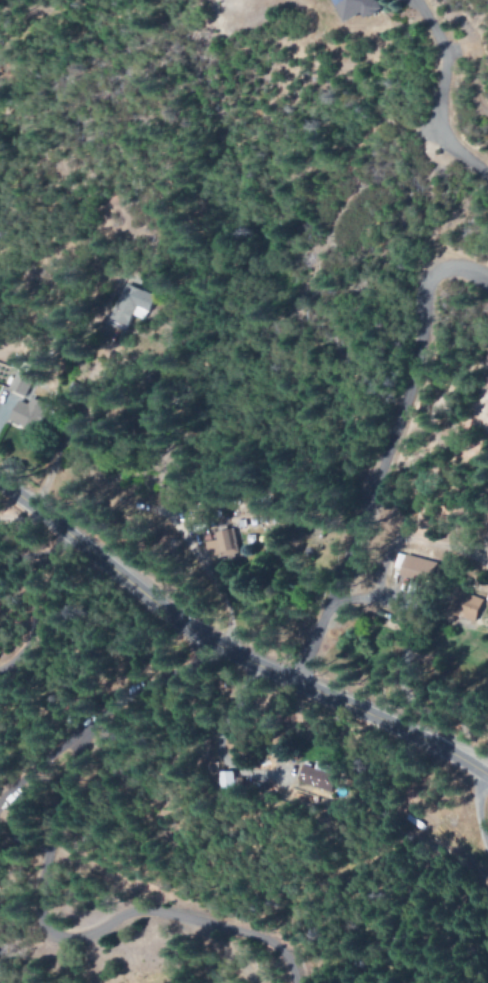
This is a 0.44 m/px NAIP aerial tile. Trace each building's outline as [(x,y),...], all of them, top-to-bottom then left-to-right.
[(361,12),(363,18),(378,10),(374,0),(331,0),(341,21),(361,12)] [(155,295),(122,285),(111,321),(129,327),(135,308),(150,312),(155,295)] [(23,398),(31,382),(15,374),(8,390),(23,398)] [(8,419),(22,426),(37,399),(23,391),(8,419)] [(241,554),(238,529),(203,534),(206,559),(241,554)] [(431,584),(437,565),(397,553),(391,572),(431,584)] [(446,613),(473,623),(481,600),(454,590),(446,613)] [(330,793),(337,777),(326,773),(329,767),(318,763),(316,769),(304,765),(298,781),(330,793)]
